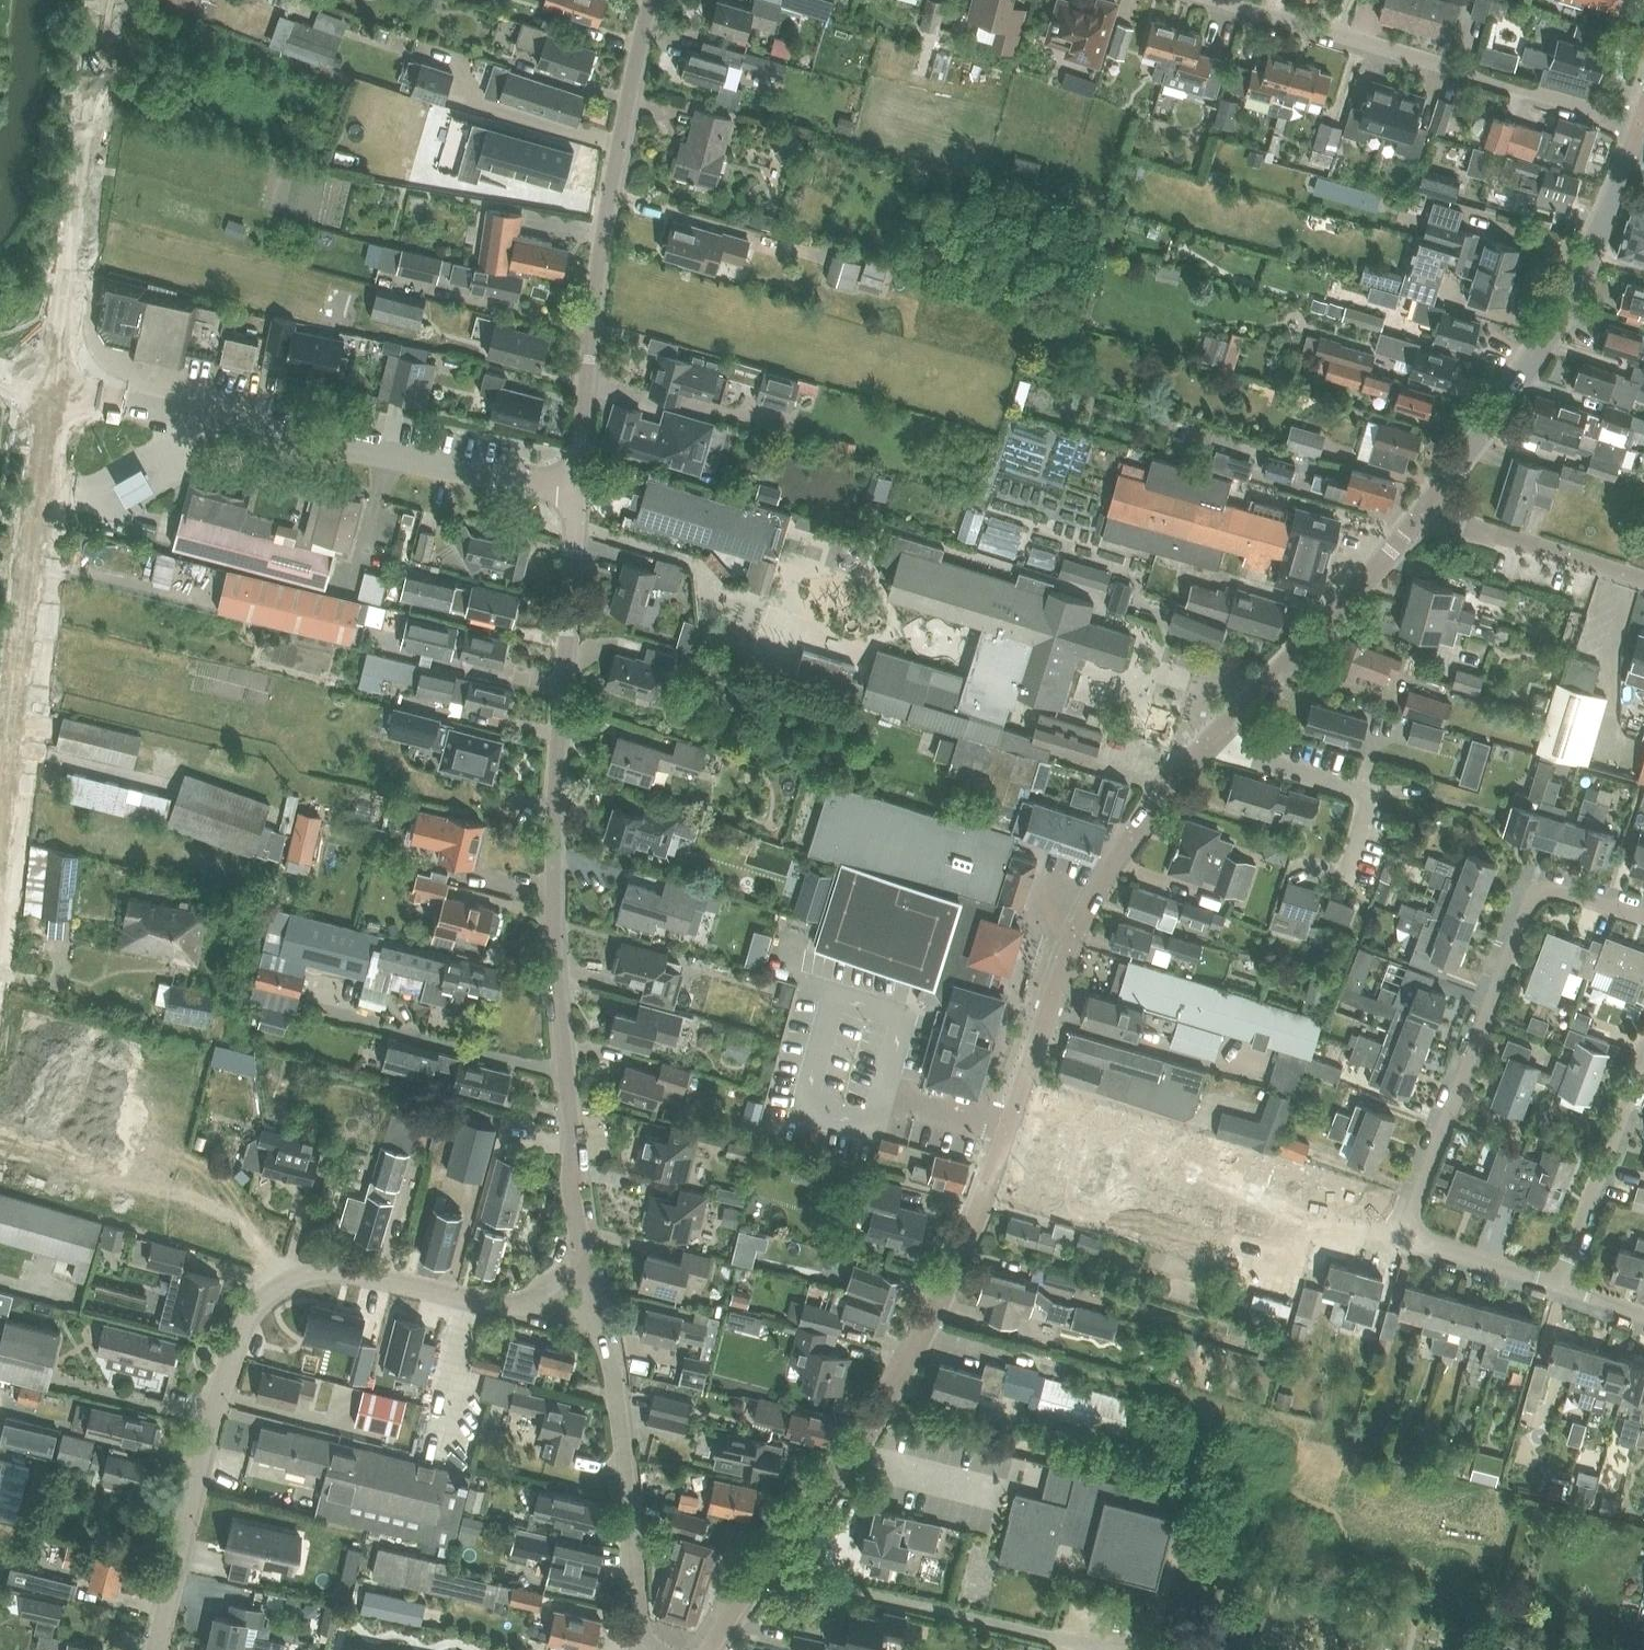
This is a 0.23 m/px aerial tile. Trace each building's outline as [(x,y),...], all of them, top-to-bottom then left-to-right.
[(544,6),(562,11),(562,12),(598,24),(606,0),(546,0),(544,6)] [(782,4),(766,0),(754,0),(751,9),(719,0),(718,0),(710,27),(748,37),(752,23),(774,29),(782,4)] [(783,5),(801,11),(805,0),(784,0),(783,5)] [(946,2),(938,0),(927,0),(921,23),(920,27),(939,33),(946,2)] [(1025,10),(1011,6),(1012,0),(973,0),(968,17),(980,20),(975,38),(995,43),(994,46),(1014,52),(1025,10)] [(1423,0),(1384,0),(1379,18),(1401,25),(1402,23),(1415,27),(1423,0)] [(1415,27),(1427,31),(1427,33),(1450,39),(1461,5),(1445,0),(1423,0),(1415,27)] [(1492,0),(1475,0),(1470,17),(1485,21),(1492,0)] [(1589,8),(1591,3),(1617,11),(1617,9),(1622,6),(1624,0),(1562,0),(1589,8)] [(1099,63),(1112,20),(1059,4),(1048,39),(1071,46),(1069,54),(1099,63)] [(295,20),(290,32),(337,49),(341,36),(295,20)] [(585,81),(586,78),(595,50),(550,35),(551,31),(524,22),(516,45),(541,53),(537,65),(585,81)] [(1164,77),(1178,29),(1152,22),(1143,53),(1159,58),(1153,78),(1163,81),(1164,77)] [(1125,60),(1134,29),(1117,24),(1108,55),(1125,60)] [(1585,27),(1581,40),(1591,43),(1595,30),(1585,27)] [(1198,53),(1203,36),(1178,29),(1164,77),(1218,93),(1227,61),(1198,53)] [(287,41),(285,48),(306,56),(331,65),(334,56),(337,49),(290,32),(287,41)] [(279,38),(276,46),(284,49),(285,48),(287,41),(279,38)] [(777,38),(773,52),(789,57),(793,43),(777,38)] [(1597,78),(1605,52),(1560,38),(1555,53),(1526,45),(1522,59),(1544,66),(1540,81),(1587,95),(1592,77),(1597,78)] [(1514,73),(1518,55),(1484,46),(1479,63),(1514,73)] [(719,86),(716,100),(736,106),(741,89),(736,87),(742,67),(729,62),(689,50),(682,75),(719,86)] [(783,78),(787,64),(745,51),(740,66),(783,78)] [(1238,64),(1231,90),(1246,95),(1246,94),(1271,101),(1268,112),(1279,115),(1294,62),(1268,55),(1267,61),(1258,58),(1255,69),(1254,69),(1238,64)] [(334,56),(331,65),(339,68),(342,59),(334,56)] [(421,64),(410,60),(405,74),(400,73),(398,79),(403,80),(400,88),(412,91),(411,94),(445,105),(455,73),(422,62),(421,64)] [(1279,115),(1274,131),(1285,134),(1289,118),(1295,97),(1310,101),(1311,99),(1323,103),(1331,75),(1319,71),(1319,70),(1316,69),(1314,65),(1307,63),(1304,65),(1294,62),(1279,115)] [(496,64),(486,94),(501,100),(577,124),(585,97),(510,73),(512,69),(496,64)] [(1081,78),(1077,91),(1092,95),(1096,82),(1081,78)] [(1402,92),(1394,90),(1394,88),(1373,81),(1364,111),(1351,107),(1342,135),(1366,142),(1368,132),(1398,142),(1395,151),(1418,158),(1427,131),(1414,126),(1423,97),(1402,90),(1402,92)] [(1222,97),(1214,125),(1231,130),(1239,102),(1222,97)] [(1444,132),(1454,103),(1439,97),(1429,127),(1444,132)] [(722,153),(732,119),(697,110),(688,143),(682,141),(673,175),(715,186),(719,169),(724,170),(727,160),(722,159),(724,153),(722,153)] [(1484,133),(1482,140),(1533,158),(1541,132),(1490,114),(1490,117),(1487,116),(1485,116),(1482,117),(1480,118),(1479,120),(1478,123),(1477,126),(1477,128),(1479,130),(1481,132),(1484,133)] [(837,129),(849,133),(853,120),(841,116),(837,129)] [(1541,132),(1535,152),(1584,168),(1597,129),(1559,117),(1553,136),(1541,132)] [(462,118),(448,171),(477,179),(482,165),(563,188),(574,150),(462,118)] [(1313,147),(1335,154),(1343,128),(1321,121),(1313,147)] [(797,139),(787,145),(794,156),(804,150),(797,139)] [(1474,146),(1467,171),(1484,176),(1491,151),(1474,146)] [(1251,150),(1248,162),(1260,165),(1263,153),(1251,150)] [(1518,156),(1514,170),(1532,176),(1529,187),(1539,191),(1535,201),(1565,210),(1568,199),(1571,200),(1578,178),(1547,168),(1548,166),(1518,156)] [(1032,162),(1028,176),(1036,178),(1040,164),(1032,162)] [(1454,202),(1460,179),(1424,168),(1417,191),(1454,202)] [(1211,170),(1209,178),(1226,183),(1229,175),(1211,170)] [(1352,202),(1356,186),(1320,175),(1315,191),(1352,202)] [(410,176),(408,188),(428,190),(430,181),(410,176)] [(1403,189),(1401,197),(1413,201),(1416,192),(1403,189)] [(1643,231),(1643,200),(1634,197),(1626,226),(1643,231)] [(1434,203),(1424,235),(1418,233),(1414,245),(1513,276),(1522,249),(1457,228),(1463,212),(1434,203)] [(563,278),(569,250),(552,246),(553,240),(519,234),(522,214),(488,209),(480,265),(507,270),(507,272),(530,277),(531,270),(563,278)] [(762,213),(758,225),(769,229),(773,217),(762,213)] [(723,235),(675,220),(665,254),(699,264),(698,269),(715,274),(720,256),(743,263),(749,241),(724,233),(723,235)] [(1626,226),(1617,254),(1643,262),(1643,231),(1626,226)] [(1505,303),(1513,276),(1414,245),(1405,274),(1400,290),(1433,301),(1446,261),(1465,267),(1464,273),(1476,277),(1468,301),(1486,307),(1490,298),(1505,303)] [(437,282),(443,258),(403,248),(398,272),(437,282)] [(854,288),(861,263),(833,255),(826,280),(854,288)] [(879,294),(889,263),(868,256),(858,287),(879,294)] [(489,269),(455,263),(451,281),(471,285),(470,289),(518,300),(523,278),(489,269)] [(1369,263),(1363,281),(1399,291),(1400,290),(1405,274),(1369,263)] [(199,301),(146,290),(146,287),(108,278),(102,301),(106,302),(105,307),(101,326),(109,339),(132,344),(131,349),(185,361),(188,348),(218,355),(216,362),(251,370),(259,336),(224,328),(228,308),(199,301)] [(1629,282),(1619,309),(1629,311),(1643,316),(1643,286),(1629,282)] [(418,329),(426,301),(378,288),(371,316),(418,329)] [(1445,310),(1446,306),(1419,298),(1412,319),(1438,326),(1435,338),(1470,349),(1479,320),(1445,310)] [(1313,300),(1311,309),(1324,313),(1327,304),(1313,300)] [(1330,304),(1327,314),(1340,318),(1343,308),(1330,304)] [(1346,306),(1342,318),(1382,330),(1385,317),(1346,306)] [(1626,321),(1642,326),(1643,318),(1643,316),(1629,311),(1626,321)] [(273,317),(273,318),(267,347),(289,352),(286,365),(337,375),(338,373),(344,375),(348,357),(342,356),(345,341),(295,330),(297,322),(273,317)] [(496,319),(490,343),(487,355),(540,369),(549,338),(516,329),(517,325),(496,319)] [(1039,319),(1035,332),(1046,335),(1050,323),(1039,319)] [(1610,324),(1602,349),(1634,359),(1637,347),(1643,350),(1643,335),(1610,324)] [(1446,384),(1454,357),(1417,346),(1418,343),(1381,331),(1374,351),(1414,363),(1410,373),(1446,384)] [(1375,353),(1321,337),(1319,342),(1316,341),(1312,352),(1315,353),(1315,355),(1321,357),(1370,372),(1375,353)] [(384,341),(382,351),(399,355),(401,345),(384,341)] [(400,356),(390,399),(407,403),(416,405),(426,362),(429,352),(403,345),(400,356)] [(721,401),(728,376),(717,373),(720,363),(693,355),(691,361),(659,352),(653,374),(655,375),(650,393),(679,402),(683,389),(721,401)] [(1369,373),(1370,372),(1321,357),(1316,373),(1325,375),(1324,378),(1384,396),(1384,399),(1395,402),(1394,406),(1427,416),(1433,394),(1404,386),(1404,383),(1369,373)] [(1582,362),(1573,388),(1633,407),(1639,387),(1643,388),(1643,367),(1636,364),(1631,378),(1582,362)] [(800,381),(764,370),(756,399),(792,409),(800,381)] [(535,428),(543,397),(501,386),(504,375),(486,371),(480,392),(497,397),(492,417),(535,428)] [(1598,437),(1611,443),(1622,446),(1628,427),(1627,427),(1632,414),(1606,405),(1603,417),(1587,411),(1587,413),(1569,407),(1570,405),(1538,395),(1531,416),(1598,437)] [(628,453),(629,452),(701,473),(714,425),(667,411),(663,423),(639,416),(641,411),(615,403),(603,445),(628,453)] [(1389,425),(1391,418),(1379,415),(1377,422),(1367,420),(1362,440),(1374,443),(1369,461),(1405,471),(1409,455),(1415,456),(1421,435),(1389,425)] [(1607,456),(1611,443),(1598,437),(1531,416),(1524,437),(1574,453),(1577,443),(1595,449),(1594,452),(1607,456)] [(1318,457),(1325,434),(1292,424),(1285,448),(1318,457)] [(840,440),(836,452),(850,456),(854,444),(840,440)] [(1216,451),(1211,469),(1221,473),(1227,455),(1216,451)] [(1264,472),(1290,480),(1295,463),(1269,456),(1264,472)] [(1561,471),(1513,456),(1496,511),(1527,521),(1533,500),(1550,506),(1557,484),(1582,491),(1588,471),(1564,463),(1561,471)] [(1118,472),(1102,536),(1220,568),(1227,546),(1246,552),(1243,562),(1269,570),(1267,576),(1320,590),(1322,584),(1326,570),(1319,569),(1326,544),(1333,545),(1339,523),(1294,511),(1251,499),(1248,510),(1224,503),(1227,496),(1231,480),(1153,457),(1146,480),(1118,472)] [(1618,481),(1623,466),(1592,457),(1587,470),(1618,481)] [(144,465),(112,483),(125,506),(157,488),(144,465)] [(347,553),(363,494),(254,465),(245,499),(191,485),(184,510),(336,550),(347,553)] [(1390,500),(1396,481),(1351,468),(1347,482),(1314,473),(1311,485),(1384,508),(1387,499),(1390,500)] [(650,480),(638,518),(641,519),(761,555),(750,587),(768,592),(791,514),(755,502),(753,510),(650,480)] [(761,485),(757,498),(778,504),(782,491),(761,485)] [(326,588),(336,550),(184,510),(184,511),(182,510),(172,546),(326,588)] [(799,515),(796,525),(818,531),(821,521),(799,515)] [(523,575),(531,546),(512,541),(511,544),(504,542),(506,534),(498,532),(495,540),(472,535),(465,524),(450,533),(472,570),(484,563),(504,569),(504,571),(523,575)] [(429,561),(436,534),(421,530),(415,557),(429,561)] [(802,650),(792,681),(861,702),(961,733),(998,744),(1003,727),(1009,706),(1016,708),(1020,695),(1061,708),(1078,653),(1122,666),(1131,634),(1088,621),(1094,603),(1052,590),(1055,582),(1020,571),(1017,583),(941,560),(945,548),(891,532),(878,573),(893,578),(888,595),(976,622),(961,675),(878,650),(874,661),(867,684),(851,679),(855,666),(802,650)] [(682,587),(686,573),(683,571),(684,567),(658,559),(653,573),(625,565),(611,610),(643,620),(653,586),(676,593),(678,587),(682,587)] [(1087,565),(1082,583),(1106,590),(1111,573),(1087,565)] [(349,643),(361,602),(357,601),(228,570),(218,612),(349,643)] [(471,601),(453,596),(457,581),(408,570),(401,599),(511,626),(518,596),(474,586),(471,601)] [(363,574),(357,601),(361,602),(379,606),(385,579),(363,574)] [(1408,603),(1472,622),(1476,610),(1448,602),(1452,588),(1415,577),(1408,603)] [(1120,612),(1129,583),(1121,580),(1118,587),(1114,585),(1111,593),(1106,607),(1120,612)] [(1506,604),(1510,591),(1484,583),(1480,597),(1506,604)] [(1193,584),(1186,606),(1228,620),(1228,621),(1275,636),(1284,603),(1226,586),(1224,593),(1193,584)] [(1177,603),(1168,626),(1185,632),(1185,634),(1217,646),(1220,638),(1225,636),(1227,629),(1225,623),(1226,621),(1177,603)] [(1469,632),(1472,622),(1408,603),(1400,629),(1452,645),(1457,628),(1469,632)] [(1482,614),(1480,622),(1492,625),(1495,618),(1482,614)] [(501,667),(507,641),(410,618),(403,647),(452,659),(453,655),(459,657),(501,667)] [(700,626),(695,625),(688,647),(702,651),(700,626)] [(1639,635),(1630,665),(1631,666),(1627,679),(1643,685),(1643,637),(1639,635)] [(1385,683),(1394,657),(1367,647),(1367,646),(1348,639),(1336,673),(1355,680),(1357,673),(1385,683)] [(670,671),(674,655),(648,647),(643,662),(616,654),(607,685),(651,699),(660,668),(670,671)] [(511,689),(458,676),(459,675),(368,653),(364,671),(410,682),(411,677),(421,680),(417,694),(451,702),(452,698),(464,701),(463,705),(505,715),(511,689)] [(682,654),(680,663),(693,667),(696,658),(682,654)] [(1556,682),(1536,748),(1542,750),(1556,754),(1585,764),(1607,697),(1592,692),(1600,665),(1573,656),(1564,684),(1556,682)] [(1422,667),(1419,677),(1428,680),(1431,669),(1422,667)] [(1479,693),(1484,677),(1459,670),(1455,686),(1479,693)] [(1455,688),(1452,697),(1465,701),(1468,692),(1455,688)] [(1443,725),(1450,703),(1409,690),(1403,713),(1443,725)] [(1537,695),(1534,705),(1544,708),(1547,698),(1537,695)] [(1304,728),(1360,744),(1367,718),(1312,702),(1304,728)] [(392,725),(389,736),(406,740),(409,729),(435,737),(432,747),(445,751),(441,766),(445,767),(444,771),(461,776),(462,771),(490,779),(492,779),(502,741),(500,740),(500,741),(452,728),(453,725),(439,721),(440,720),(395,708),(391,725),(392,725)] [(1003,727),(998,744),(1040,757),(1047,759),(1051,746),(1093,759),(1102,733),(1098,731),(1084,727),(1056,718),(1057,715),(1051,713),(1050,716),(1041,713),(1033,737),(1003,727)] [(133,766),(141,735),(64,717),(56,747),(133,766)] [(1413,720),(1407,743),(1437,751),(1443,728),(1413,720)] [(961,733),(948,773),(975,781),(977,781),(973,794),(988,799),(981,820),(1052,844),(1050,849),(1092,863),(1105,824),(1027,798),(1031,785),(1035,771),(1040,757),(998,744),(961,733)] [(674,756),(660,752),(661,749),(620,736),(609,769),(650,782),(656,764),(678,771),(680,763),(699,769),(706,748),(678,740),(674,756)] [(1474,738),(1460,781),(1478,786),(1491,743),(1474,738)] [(1542,750),(1540,759),(1552,763),(1553,763),(1556,754),(1542,750)] [(1538,811),(1552,763),(1540,759),(1529,794),(1517,790),(1512,803),(1504,831),(1530,839),(1538,811)] [(166,824),(172,797),(68,771),(61,798),(166,824)] [(1035,771),(1031,785),(1044,789),(1049,775),(1035,771)] [(1316,811),(1319,798),(1236,774),(1227,805),(1271,818),(1275,802),(1287,806),(1285,811),(1304,817),(1306,817),(1308,817),(1309,817),(1311,816),(1312,816),(1313,815),(1314,813),(1315,812),(1316,811)] [(269,861),(280,832),(262,826),(269,806),(187,775),(169,825),(251,855),(251,854),(269,861)] [(1119,819),(1129,786),(1129,785),(1103,778),(1098,794),(1079,788),(1075,800),(1095,806),(1093,811),(1119,819)] [(1555,847),(1563,819),(1551,815),(1561,781),(1549,778),(1538,811),(1530,839),(1555,847)] [(966,819),(965,823),(946,817),(830,781),(809,852),(838,862),(925,887),(927,880),(1014,908),(1022,910),(1038,861),(1010,852),(1016,833),(981,824),(966,819)] [(1599,791),(1597,800),(1609,804),(1612,794),(1599,791)] [(1580,854),(1589,826),(1596,800),(1584,797),(1576,823),(1563,819),(1555,847),(1580,854)] [(1589,826),(1580,854),(1606,862),(1614,834),(1601,830),(1609,804),(1597,800),(1589,826)] [(701,820),(656,806),(652,819),(615,806),(606,835),(634,845),(666,856),(674,832),(695,839),(700,823),(701,820)] [(448,817),(419,810),(412,841),(441,848),(439,860),(473,868),(484,825),(448,816),(448,817)] [(310,864),(321,816),(297,811),(286,858),(310,864)] [(1187,820),(1169,871),(1203,882),(1204,880),(1216,883),(1214,887),(1236,894),(1247,861),(1226,854),(1231,840),(1219,837),(1221,831),(1187,820)] [(1269,838),(1264,856),(1281,861),(1286,844),(1269,838)] [(1638,842),(1630,869),(1643,874),(1643,843),(1638,842)] [(73,919),(79,856),(32,844),(29,873),(24,915),(41,916),(73,919)] [(1393,885),(1403,859),(1388,854),(1379,879),(1393,885)] [(1485,890),(1495,865),(1467,854),(1462,867),(1429,854),(1424,867),(1432,871),(1432,870),(1485,890)] [(925,887),(838,862),(813,943),(933,980),(932,984),(928,984),(924,986),(921,988),(919,992),(918,996),(919,1000),(921,1004),(924,1007),(928,1008),(932,1008),(936,1007),(939,1004),(941,1001),(948,1003),(945,1014),(994,1027),(1003,996),(988,992),(990,985),(997,986),(1002,972),(995,970),(997,963),(1008,966),(1020,927),(1009,924),(1014,908),(927,880),(925,887)] [(1476,914),(1485,890),(1432,870),(1432,871),(1427,882),(1443,888),(1438,900),(1476,914)] [(468,937),(486,942),(495,909),(446,896),(449,883),(415,873),(408,899),(421,902),(422,896),(443,901),(438,920),(437,920),(431,941),(453,946),(457,931),(468,934),(468,937)] [(629,883),(617,921),(649,931),(653,920),(688,930),(697,933),(705,909),(718,913),(723,899),(709,894),(710,892),(677,882),(667,879),(662,893),(629,883)] [(1312,922),(1319,897),(1321,891),(1287,881),(1279,913),(1312,922)] [(1126,911),(1174,926),(1178,914),(1182,915),(1181,918),(1221,931),(1226,915),(1214,911),(1214,909),(1187,900),(1185,904),(1134,886),(1126,911)] [(825,897),(802,890),(795,912),(818,919),(825,897)] [(121,947),(196,963),(208,912),(132,896),(121,947)] [(1350,922),(1355,907),(1330,898),(1325,913),(1350,922)] [(1397,911),(1467,939),(1476,914),(1438,900),(1433,912),(1419,907),(1418,907),(1401,901),(1397,911)] [(461,963),(449,959),(450,956),(384,939),(384,936),(291,913),(274,908),(254,985),(299,996),(305,973),(307,962),(366,977),(364,985),(359,984),(355,994),(361,996),(359,1005),(385,1013),(386,1007),(392,985),(388,984),(392,969),(428,978),(423,997),(455,1005),(461,1005),(467,1004),(472,1001),(476,997),(478,991),(496,996),(503,969),(462,959),(461,963)] [(1423,922),(1414,919),(1414,920),(1405,916),(1400,928),(1419,935),(1409,961),(1435,971),(1440,958),(1457,964),(1467,939),(1439,928),(1423,922)] [(370,921),(368,929),(378,931),(380,923),(370,921)] [(1169,937),(1120,922),(1112,946),(1145,956),(1168,963),(1170,955),(1188,961),(1188,959),(1197,961),(1202,944),(1170,935),(1169,937)] [(1543,947),(1526,993),(1554,1004),(1559,990),(1575,996),(1583,975),(1580,974),(1589,948),(1577,943),(1549,932),(1543,947)] [(1580,974),(1583,975),(1592,979),(1591,983),(1634,1000),(1641,983),(1643,984),(1643,980),(1643,951),(1607,938),(1605,944),(1593,939),(1589,948),(1580,974)] [(673,1005),(682,974),(677,972),(680,963),(666,958),(667,956),(623,944),(614,975),(647,984),(644,996),(673,1005)] [(1314,1016),(1301,1012),(1130,960),(1117,1001),(1117,1002),(1177,1020),(1178,1020),(1178,1019),(1223,1033),(1223,1031),(1252,1040),(1251,1044),(1266,1048),(1267,1045),(1310,1058),(1325,1019),(1314,1016)] [(1349,972),(1344,985),(1360,991),(1367,974),(1350,967),(1349,972)] [(784,981),(781,992),(791,995),(794,984),(784,981)] [(157,983),(153,1005),(211,1016),(215,993),(157,983)] [(1413,997),(1388,987),(1382,985),(1377,998),(1383,1000),(1436,1020),(1446,995),(1418,984),(1413,997)] [(1173,1034),(1177,1020),(1117,1002),(1117,1001),(1089,992),(1081,1020),(1139,1037),(1143,1025),(1173,1034)] [(1427,1045),(1436,1020),(1383,1000),(1377,998),(1368,994),(1363,1006),(1379,1012),(1393,1017),(1388,1030),(1427,1045)] [(1304,999),(1301,1012),(1314,1016),(1318,1003),(1304,999)] [(263,1004),(257,1026),(283,1033),(289,1011),(263,1004)] [(673,1042),(681,1017),(642,1005),(638,1017),(617,1011),(609,1041),(648,1051),(652,1036),(673,1042)] [(985,1059),(989,1044),(985,1042),(989,1028),(993,1029),(994,1027),(945,1014),(936,1045),(985,1059)] [(1532,1015),(1527,1028),(1544,1034),(1549,1022),(1532,1015)] [(1574,1017),(1570,1027),(1584,1033),(1588,1022),(1574,1017)] [(154,1018),(152,1025),(161,1027),(163,1021),(154,1018)] [(1177,1020),(1173,1034),(1174,1034),(1170,1048),(1200,1057),(1200,1054),(1215,1059),(1223,1033),(1178,1019),(1178,1020),(1177,1020)] [(1590,1100),(1607,1054),(1605,1053),(1609,1042),(1584,1033),(1570,1027),(1563,1042),(1576,1047),(1570,1064),(1557,1059),(1552,1073),(1548,1083),(1549,1084),(1561,1088),(1560,1089),(1590,1100)] [(1418,1069),(1427,1045),(1388,1030),(1383,1042),(1369,1037),(1359,1033),(1355,1045),(1364,1049),(1418,1069)] [(1191,1118),(1206,1071),(1165,1059),(1076,1033),(1072,1032),(1057,1076),(1126,1098),(1191,1118)] [(731,1037),(726,1051),(748,1057),(752,1043),(731,1037)] [(1548,1083),(1552,1073),(1527,1063),(1533,1048),(1508,1038),(1502,1055),(1510,1058),(1493,1103),(1522,1114),(1527,1100),(1540,1105),(1549,1084),(1548,1083)] [(461,1058),(449,1055),(438,1052),(391,1039),(384,1067),(431,1080),(435,1066),(457,1072),(453,1086),(503,1099),(510,1073),(477,1064),(478,1060),(461,1056),(461,1058)] [(985,1059),(936,1045),(927,1078),(975,1092),(985,1059)] [(1418,1069),(1364,1049),(1355,1045),(1349,1060),(1359,1064),(1360,1063),(1374,1068),(1369,1082),(1380,1086),(1381,1084),(1408,1094),(1418,1069)] [(217,1049),(212,1065),(228,1069),(233,1053),(217,1049)] [(1307,1058),(1280,1050),(1268,1088),(1296,1097),(1307,1058)] [(1312,1057),(1306,1070),(1337,1082),(1342,1068),(1312,1057)] [(685,1092),(691,1070),(662,1062),(658,1075),(626,1065),(617,1094),(658,1107),(664,1085),(685,1092)] [(1273,1152),(1294,1098),(1279,1092),(1268,1088),(1259,1120),(1222,1111),(1216,1136),(1273,1152)] [(1047,1131),(1046,1132),(1113,1153),(1115,1153),(1117,1146),(1130,1150),(1128,1157),(1306,1209),(1312,1189),(1363,1202),(1368,1187),(1139,1124),(1141,1118),(1059,1091),(1058,1094),(1047,1131)] [(749,1102),(746,1116),(759,1119),(762,1106),(749,1102)] [(1385,1142),(1395,1117),(1368,1107),(1363,1121),(1337,1110),(1332,1122),(1385,1142)] [(1543,1107),(1537,1123),(1546,1127),(1550,1117),(1545,1116),(1548,1108),(1543,1107)] [(400,1189),(401,1184),(419,1124),(393,1116),(357,1237),(380,1244),(397,1189),(400,1189)] [(462,1120),(448,1171),(481,1180),(495,1128),(462,1120)] [(1376,1167),(1385,1142),(1332,1122),(1327,1135),(1354,1144),(1349,1157),(1376,1167)] [(321,1143),(263,1128),(260,1139),(257,1139),(255,1144),(250,1143),(244,1163),(264,1169),(263,1172),(310,1184),(319,1149),(321,1143)] [(692,1164),(699,1135),(673,1129),(670,1141),(644,1134),(636,1165),(681,1176),(685,1162),(692,1164)] [(1303,1160),(1309,1145),(1284,1136),(1278,1150),(1303,1160)] [(881,1138),(877,1153),(895,1157),(899,1143),(881,1138)] [(321,1143),(319,1149),(329,1152),(332,1142),(322,1139),(321,1143)] [(728,1141),(724,1153),(750,1160),(753,1148),(728,1141)] [(1458,1168),(1447,1198),(1493,1215),(1499,1201),(1511,1205),(1521,1179),(1514,1176),(1522,1154),(1499,1145),(1490,1169),(1486,1179),(1466,1172),(1458,1168)] [(1042,1147),(1031,1176),(1052,1184),(1065,1188),(1097,1200),(1102,1185),(1097,1184),(1071,1174),(1076,1159),(1042,1147)] [(1521,1179),(1511,1205),(1523,1210),(1529,1196),(1558,1206),(1575,1160),(1546,1149),(1541,1161),(1522,1154),(1514,1176),(1521,1179)] [(962,1190),(970,1163),(935,1154),(931,1168),(915,1163),(911,1175),(962,1190)] [(512,1227),(524,1184),(528,1167),(500,1159),(484,1219),(489,1220),(487,1228),(484,1227),(484,1226),(479,1224),(475,1235),(481,1237),(473,1268),(495,1273),(506,1234),(504,1234),(507,1225),(512,1227)] [(234,1176),(243,1185),(250,1177),(241,1168),(234,1176)] [(1026,1174),(1016,1202),(1043,1212),(1043,1211),(1054,1216),(1053,1220),(1056,1222),(1075,1229),(1085,1232),(1091,1217),(1122,1227),(1124,1222),(1134,1225),(1145,1190),(1135,1187),(1107,1178),(1105,1186),(1102,1185),(1097,1200),(1065,1188),(1031,1176),(1026,1174)] [(916,1248),(925,1213),(897,1206),(902,1188),(869,1179),(861,1211),(874,1214),(869,1236),(916,1248)] [(1638,1185),(1635,1199),(1643,1201),(1643,1186),(1638,1185)] [(701,1225),(709,1197),(682,1190),(679,1202),(653,1196),(645,1226),(689,1238),(693,1223),(701,1225)] [(744,1193),(731,1190),(729,1201),(741,1204),(744,1193)] [(58,1256),(53,1272),(85,1282),(90,1265),(102,1223),(0,1192),(0,1239),(58,1256)] [(462,1215),(434,1207),(421,1255),(449,1262),(462,1215)] [(726,1207),(722,1225),(736,1227),(739,1209),(726,1207)] [(1011,1217),(1005,1237),(1053,1251),(1058,1237),(1071,1242),(1075,1229),(1056,1222),(1056,1223),(1052,1235),(1039,1231),(1041,1226),(1011,1217)] [(107,1223),(101,1242),(118,1248),(124,1228),(107,1223)] [(740,1231),(737,1242),(757,1247),(765,1249),(768,1238),(740,1231)] [(1098,1254),(1102,1240),(1089,1236),(1081,1233),(1077,1246),(1085,1249),(1085,1250),(1098,1254)] [(1643,1261),(1643,1239),(1637,1237),(1633,1252),(1620,1248),(1612,1276),(1637,1284),(1643,1261)] [(827,1238),(824,1246),(837,1250),(839,1241),(827,1238)] [(18,1278),(26,1250),(0,1242),(0,1273),(18,1278)] [(153,1242),(148,1263),(175,1270),(172,1282),(183,1284),(178,1303),(167,1300),(160,1325),(190,1333),(193,1323),(208,1326),(220,1280),(182,1270),(187,1250),(153,1242)] [(706,1285),(712,1258),(684,1251),(681,1263),(648,1255),(639,1287),(682,1299),(687,1280),(706,1285)] [(1342,1324),(1357,1270),(1331,1263),(1324,1291),(1337,1294),(1329,1321),(1342,1324)] [(894,1308),(902,1282),(883,1276),(883,1275),(854,1266),(845,1292),(865,1299),(894,1308)] [(1038,1282),(987,1268),(983,1285),(1033,1298),(1033,1296),(1039,1298),(1041,1290),(1036,1288),(1038,1282)] [(1068,1276),(1047,1270),(1044,1281),(1065,1287),(1068,1276)] [(1342,1324),(1354,1328),(1361,1301),(1375,1305),(1383,1277),(1357,1270),(1342,1324)] [(1399,1312),(1423,1319),(1425,1320),(1433,1291),(1407,1284),(1399,1312)] [(1033,1298),(983,1285),(978,1301),(988,1304),(985,1317),(1016,1325),(1020,1313),(1028,1315),(1033,1298)] [(1311,1317),(1319,1290),(1305,1286),(1297,1312),(1311,1317)] [(733,1288),(730,1303),(745,1306),(748,1292),(733,1288)] [(1443,1352),(1458,1298),(1433,1291),(1425,1320),(1423,1319),(1420,1330),(1434,1334),(1430,1349),(1443,1352)] [(13,1295),(10,1307),(17,1309),(24,1305),(25,1298),(13,1295)] [(1443,1352),(1453,1355),(1454,1355),(1462,1330),(1475,1334),(1483,1305),(1458,1298),(1443,1352)] [(886,1333),(894,1308),(865,1299),(860,1315),(858,1314),(857,1316),(805,1304),(800,1322),(838,1333),(841,1320),(864,1327),(864,1326),(886,1333)] [(1064,1322),(1069,1306),(1050,1301),(1046,1317),(1064,1322)] [(716,1304),(714,1314),(721,1316),(723,1305),(716,1304)] [(1501,1340),(1509,1313),(1483,1305),(1475,1334),(1487,1337),(1480,1363),(1492,1366),(1500,1340),(1501,1340)] [(363,1318),(312,1306),(303,1339),(354,1352),(363,1318)] [(1072,1322),(1071,1327),(1113,1338),(1119,1317),(1102,1312),(1077,1306),(1072,1322)] [(1381,1335),(1391,1338),(1392,1338),(1399,1312),(1387,1308),(1380,1335),(1381,1335)] [(423,1337),(428,1317),(399,1310),(389,1353),(415,1360),(413,1371),(428,1375),(437,1340),(423,1337)] [(709,1326),(648,1310),(641,1337),(677,1346),(678,1339),(704,1346),(700,1358),(710,1360),(720,1320),(711,1318),(709,1326)] [(1527,1347),(1535,1320),(1509,1313),(1501,1340),(1500,1340),(1492,1366),(1492,1367),(1506,1371),(1510,1356),(1509,1356),(1513,1343),(1527,1347)] [(0,1345),(0,1374),(47,1386),(61,1332),(7,1319),(0,1345)] [(1294,1320),(1289,1340),(1303,1344),(1308,1324),(1294,1320)] [(171,1372),(179,1344),(106,1325),(98,1353),(171,1372)] [(841,1393),(850,1358),(823,1351),(825,1344),(828,1334),(803,1327),(793,1361),(810,1366),(806,1383),(841,1393)] [(828,1334),(825,1344),(835,1346),(838,1337),(828,1334)] [(1379,1335),(1376,1347),(1388,1350),(1391,1339),(1379,1335)] [(1555,1339),(1547,1367),(1548,1368),(1572,1375),(1580,1346),(1555,1339)] [(569,1375),(574,1355),(522,1342),(518,1356),(507,1353),(502,1373),(535,1381),(537,1372),(538,1373),(539,1367),(569,1375)] [(362,1343),(358,1361),(372,1364),(376,1346),(362,1343)] [(1580,1346),(1572,1375),(1585,1378),(1578,1404),(1590,1408),(1597,1382),(1606,1354),(1580,1346)] [(1443,1352),(1440,1362),(1451,1365),(1453,1355),(1443,1352)] [(1597,1382),(1590,1408),(1601,1411),(1605,1397),(1620,1401),(1631,1361),(1606,1354),(1597,1382)] [(471,1355),(469,1366),(496,1373),(499,1362),(471,1355)] [(686,1355),(682,1370),(683,1370),(679,1383),(703,1389),(707,1376),(710,1360),(686,1355)] [(1168,1464),(1182,1410),(1144,1398),(1142,1404),(1037,1375),(1038,1370),(1010,1362),(1009,1368),(985,1361),(981,1375),(941,1363),(932,1393),(973,1405),(977,1389),(1001,1396),(1002,1393),(1029,1398),(1026,1410),(1133,1438),(1129,1453),(1168,1464)] [(1620,1401),(1632,1404),(1623,1436),(1637,1439),(1642,1422),(1643,1414),(1643,1364),(1631,1361),(1620,1401)] [(1535,1364),(1522,1408),(1536,1411),(1548,1368),(1547,1367),(1535,1364)] [(297,1382),(290,1380),(262,1373),(255,1401),(294,1411),(298,1396),(312,1399),(316,1382),(299,1377),(297,1382)] [(577,1443),(585,1414),(561,1408),(562,1403),(530,1395),(531,1388),(495,1379),(488,1401),(511,1406),(510,1410),(543,1418),(539,1433),(545,1434),(540,1454),(569,1461),(574,1442),(577,1443)] [(22,1384),(17,1402),(35,1407),(41,1389),(22,1384)] [(364,1390),(355,1424),(398,1434),(406,1400),(364,1390)] [(1278,1390),(1274,1404),(1287,1407),(1291,1393),(1278,1390)] [(651,1411),(687,1420),(691,1401),(655,1393),(651,1411)] [(828,1443),(833,1423),(834,1419),(757,1399),(755,1415),(753,1424),(787,1433),(828,1443)] [(159,1428),(155,1427),(156,1423),(95,1408),(89,1432),(150,1447),(152,1443),(155,1444),(158,1443),(161,1430),(159,1428)] [(687,1420),(659,1414),(656,1428),(684,1435),(687,1420)] [(8,1416),(1,1442),(52,1454),(59,1429),(8,1416)] [(296,1436),(263,1428),(255,1457),(327,1474),(317,1513),(453,1546),(470,1476),(412,1460),(297,1432),(296,1436)] [(727,1435),(718,1433),(713,1455),(717,1456),(714,1466),(759,1476),(760,1469),(782,1474),(786,1457),(781,1456),(783,1447),(728,1434),(727,1435)] [(67,1434),(60,1461),(87,1468),(88,1465),(106,1469),(103,1480),(105,1485),(116,1487),(121,1484),(122,1481),(137,1484),(144,1459),(127,1455),(129,1450),(112,1446),(109,1455),(92,1451),(94,1441),(67,1434)] [(1445,1445),(1439,1466),(1458,1472),(1464,1450),(1445,1445)] [(1390,1450),(1388,1458),(1399,1461),(1401,1453),(1390,1450)] [(1477,1450),(1470,1477),(1496,1484),(1502,1457),(1477,1450)] [(0,1460),(0,1519),(14,1523),(30,1468),(0,1460)] [(1158,1506),(1161,1492),(1050,1464),(1042,1497),(1016,1491),(999,1558),(1051,1571),(1059,1541),(1088,1549),(1084,1563),(1090,1565),(1088,1570),(1154,1586),(1155,1580),(1161,1581),(1177,1518),(1171,1516),(1173,1510),(1158,1506)] [(750,1517),(756,1487),(716,1478),(709,1508),(750,1517)] [(1551,1479),(1546,1495),(1560,1498),(1564,1483),(1551,1479)] [(1579,1480),(1577,1492),(1592,1496),(1595,1484),(1579,1480)] [(468,1486),(463,1507),(478,1511),(483,1489),(468,1486)] [(600,1503),(538,1488),(532,1515),(594,1529),(594,1528),(599,1527),(602,1525),(603,1518),(601,1515),(598,1513),(600,1503)] [(696,1511),(699,1497),(682,1493),(679,1506),(696,1511)] [(1603,1495),(1600,1510),(1615,1513),(1618,1498),(1603,1495)] [(662,1506),(644,1503),(645,1511),(660,1514),(662,1506)] [(934,1550),(940,1525),(905,1517),(905,1515),(876,1508),(870,1534),(866,1533),(862,1554),(873,1556),(870,1570),(887,1574),(890,1560),(902,1563),(907,1543),(934,1550)] [(676,1534),(654,1608),(660,1610),(660,1608),(692,1617),(691,1619),(697,1621),(702,1604),(707,1588),(719,1547),(701,1542),(702,1536),(708,1538),(712,1524),(706,1522),(707,1519),(675,1510),(674,1512),(666,1510),(661,1524),(670,1527),(678,1529),(676,1534)] [(462,1515),(458,1527),(482,1533),(485,1520),(462,1515)] [(293,1570),(300,1536),(236,1522),(231,1546),(229,1554),(228,1556),(233,1557),(228,1576),(248,1580),(252,1561),(293,1570)] [(555,1542),(533,1537),(534,1535),(516,1531),(510,1558),(527,1562),(529,1555),(553,1561),(548,1581),(560,1584),(562,1588),(567,1589),(571,1587),(593,1592),(593,1590),(598,1587),(600,1581),(596,1575),(603,1547),(581,1542),(561,1537),(557,1536),(555,1542)] [(423,1541),(421,1550),(432,1552),(434,1544),(423,1541)] [(85,1550),(69,1546),(66,1558),(82,1562),(81,1566),(96,1570),(92,1585),(116,1592),(124,1560),(100,1554),(100,1552),(85,1549),(85,1550)] [(380,1547),(373,1576),(430,1589),(434,1569),(436,1560),(380,1547)] [(77,1583),(11,1567),(8,1581),(74,1598),(77,1583)] [(456,1573),(451,1594),(493,1603),(495,1598),(540,1608),(544,1594),(456,1573)] [(366,1589),(361,1612),(421,1625),(426,1602),(366,1589)] [(25,1592),(21,1614),(38,1617),(56,1621),(59,1622),(64,1600),(25,1592)] [(210,1642),(242,1649),(243,1648),(251,1649),(284,1649),(285,1643),(256,1637),(261,1610),(231,1604),(228,1618),(216,1616),(210,1642)] [(602,1621),(557,1610),(549,1642),(584,1649),(595,1649),(602,1621)] [(853,1611),(851,1621),(835,1617),(830,1644),(859,1649),(884,1649),(887,1636),(899,1639),(904,1617),(885,1612),(883,1617),(853,1611)] [(35,1631),(41,1632),(38,1646),(55,1649),(103,1649),(104,1648),(50,1634),(52,1635),(56,1621),(38,1617),(35,1631)] [(825,1642),(795,1636),(792,1649),(823,1649),(825,1642)]
